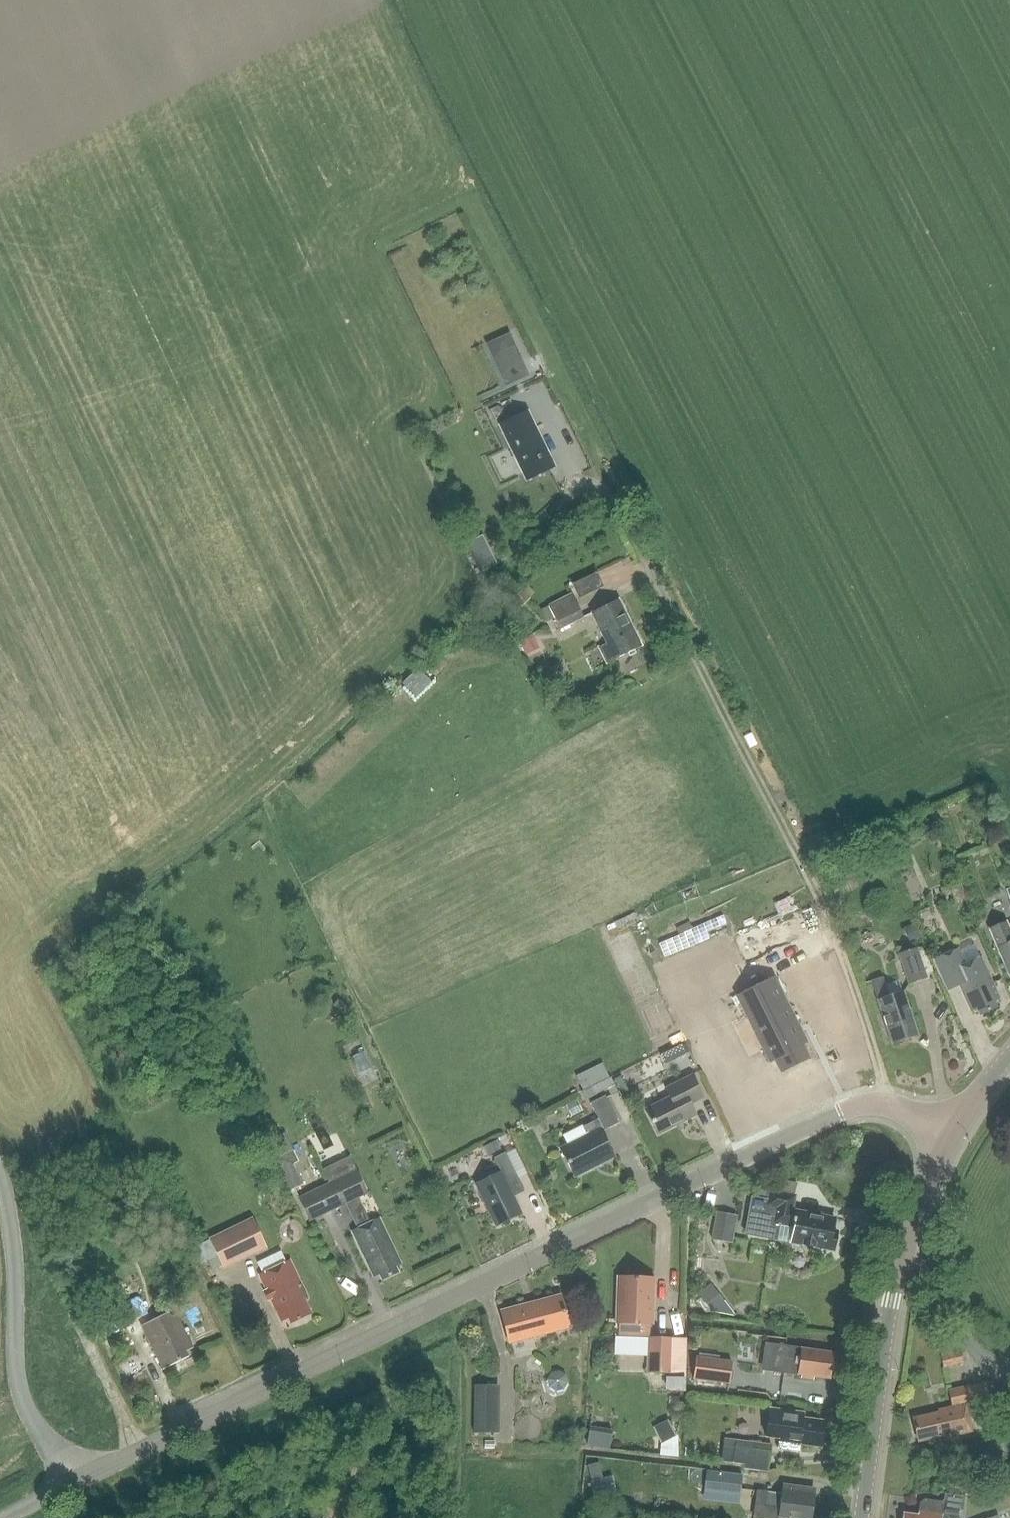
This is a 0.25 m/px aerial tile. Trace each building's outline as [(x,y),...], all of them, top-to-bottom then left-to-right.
[(509,333),(485,345),(505,387),(529,375),(509,333)] [(528,479),(557,465),(531,409),(502,423),(528,479)] [(482,536),(466,544),(481,574),(497,566),(482,536)] [(522,590),(513,599),(522,607),(530,598),(522,590)] [(584,618),(572,594),(549,606),(560,630),(584,618)] [(607,663),(644,645),(621,597),(594,611),(608,640),(598,645),(607,663)] [(533,634),(518,642),(525,655),(540,648),(533,634)] [(894,839),(883,844),(891,860),(901,855),(894,839)] [(880,859),(869,864),(874,875),(885,869),(880,859)] [(1009,977),(1009,933),(1005,923),(988,930),(1003,964),(1007,973),(1009,978),(1009,977)] [(914,924),(904,929),(909,942),(920,937),(914,924)] [(918,948),(898,954),(909,984),(928,978),(918,948)] [(996,1009),(992,1001),(999,998),(980,958),(964,966),(957,950),(935,961),(948,990),(959,985),(971,1012),(977,1010),(979,1016),(996,1009)] [(904,993),(889,998),(882,977),(872,981),(878,1001),(893,1045),(918,1036),(904,993)] [(774,978),(736,996),(769,1067),(776,1064),(782,1077),(811,1064),(805,1050),(808,1049),(774,978)] [(337,1000),(332,1005),(344,1017),(350,1011),(337,1000)] [(681,1045),(670,1050),(675,1060),(686,1054),(681,1045)] [(602,1064),(576,1077),(584,1092),(610,1079),(602,1064)] [(692,1104),(706,1097),(694,1075),(666,1089),(671,1097),(648,1110),(661,1135),(698,1115),(692,1104)] [(584,1092),(581,1093),(585,1102),(607,1090),(611,1097),(619,1093),(611,1078),(610,1079),(584,1092)] [(603,1131),(620,1122),(606,1095),(591,1103),(600,1119),(585,1127),(589,1135),(562,1149),(577,1177),(616,1156),(603,1131)] [(576,1100),(565,1106),(571,1117),(582,1111),(576,1100)] [(496,1141),(482,1148),(486,1157),(500,1150),(496,1141)] [(496,1229),(520,1217),(507,1190),(516,1185),(502,1157),(489,1163),(496,1177),(475,1187),(496,1229)] [(293,1164),(282,1170),(292,1190),(303,1185),(293,1164)] [(300,1193),(311,1216),(344,1200),(356,1194),(367,1189),(356,1167),(300,1193)] [(790,1211),(793,1196),(769,1191),(767,1201),(752,1198),(745,1234),(775,1239),(778,1223),(784,1224),(788,1221),(792,1222),(789,1242),(832,1250),(836,1231),(832,1231),(834,1219),(790,1211)] [(356,1194),(344,1200),(358,1229),(370,1223),(356,1194)] [(716,1213),(712,1233),(721,1235),(725,1215),(716,1213)] [(223,1265),(266,1244),(253,1217),(210,1238),(223,1265)] [(397,1266),(401,1264),(379,1219),(370,1223),(358,1229),(351,1232),(373,1278),(381,1274),(384,1279),(399,1272),(397,1266)] [(272,1298),(282,1321),(290,1317),(293,1322),(309,1315),(306,1309),(309,1307),(306,1299),(308,1297),(291,1260),(261,1274),(267,1289),(264,1291),(268,1300),(272,1298)] [(655,1278),(618,1277),(617,1322),(653,1324),(655,1278)] [(710,1284),(698,1294),(712,1311),(724,1302),(710,1284)] [(570,1327),(561,1295),(502,1310),(510,1343),(570,1327)] [(145,1313),(136,1297),(110,1311),(119,1327),(145,1313)] [(189,1353),(195,1350),(175,1310),(142,1326),(161,1365),(170,1361),(172,1366),(191,1357),(189,1353)] [(614,1334),(614,1353),(644,1353),(644,1334),(614,1334)] [(672,1375),(673,1340),(647,1339),(646,1374),(672,1375)] [(829,1379),(833,1353),(777,1345),(774,1363),(798,1367),(797,1375),(801,1375),(801,1379),(813,1380),(813,1377),(829,1379)] [(944,1367),(962,1363),(959,1352),(941,1356),(944,1367)] [(695,1358),(692,1380),(728,1385),(731,1362),(695,1358)] [(551,1373),(547,1379),(548,1387),(554,1392),(562,1390),(566,1384),(565,1376),(559,1372),(551,1373)] [(949,1392),(952,1408),(936,1411),(937,1413),(912,1419),(917,1441),(942,1436),(943,1438),(971,1432),(968,1418),(992,1413),(985,1384),(949,1392)] [(499,1388),(474,1387),(473,1434),(498,1434),(499,1388)] [(801,1418),(802,1414),(768,1410),(765,1438),(787,1441),(790,1417),(801,1418)] [(823,1421),(801,1418),(790,1417),(787,1441),(786,1450),(798,1452),(799,1445),(820,1447),(823,1421)] [(590,1428),(587,1446),(609,1449),(611,1430),(590,1428)] [(735,1441),(732,1464),(744,1466),(744,1469),(767,1472),(771,1446),(735,1441)] [(686,1445),(685,1456),(694,1457),(695,1446),(686,1445)] [(679,1451),(654,1448),(653,1456),(678,1458),(679,1451)] [(706,1473),(704,1492),(740,1496),(742,1476),(706,1473)] [(594,1497),(601,1496),(608,1494),(604,1478),(598,1480),(591,1481),(594,1497)] [(753,1511),(778,1514),(777,1517),(781,1517),(811,1517),(814,1495),(802,1493),(802,1487),(782,1485),(781,1494),(766,1492),(755,1491),(753,1511)] [(903,1517),(959,1517),(962,1497),(945,1495),(944,1502),(924,1500),(920,1503),(919,1513),(918,1516),(904,1514),(903,1517)]
